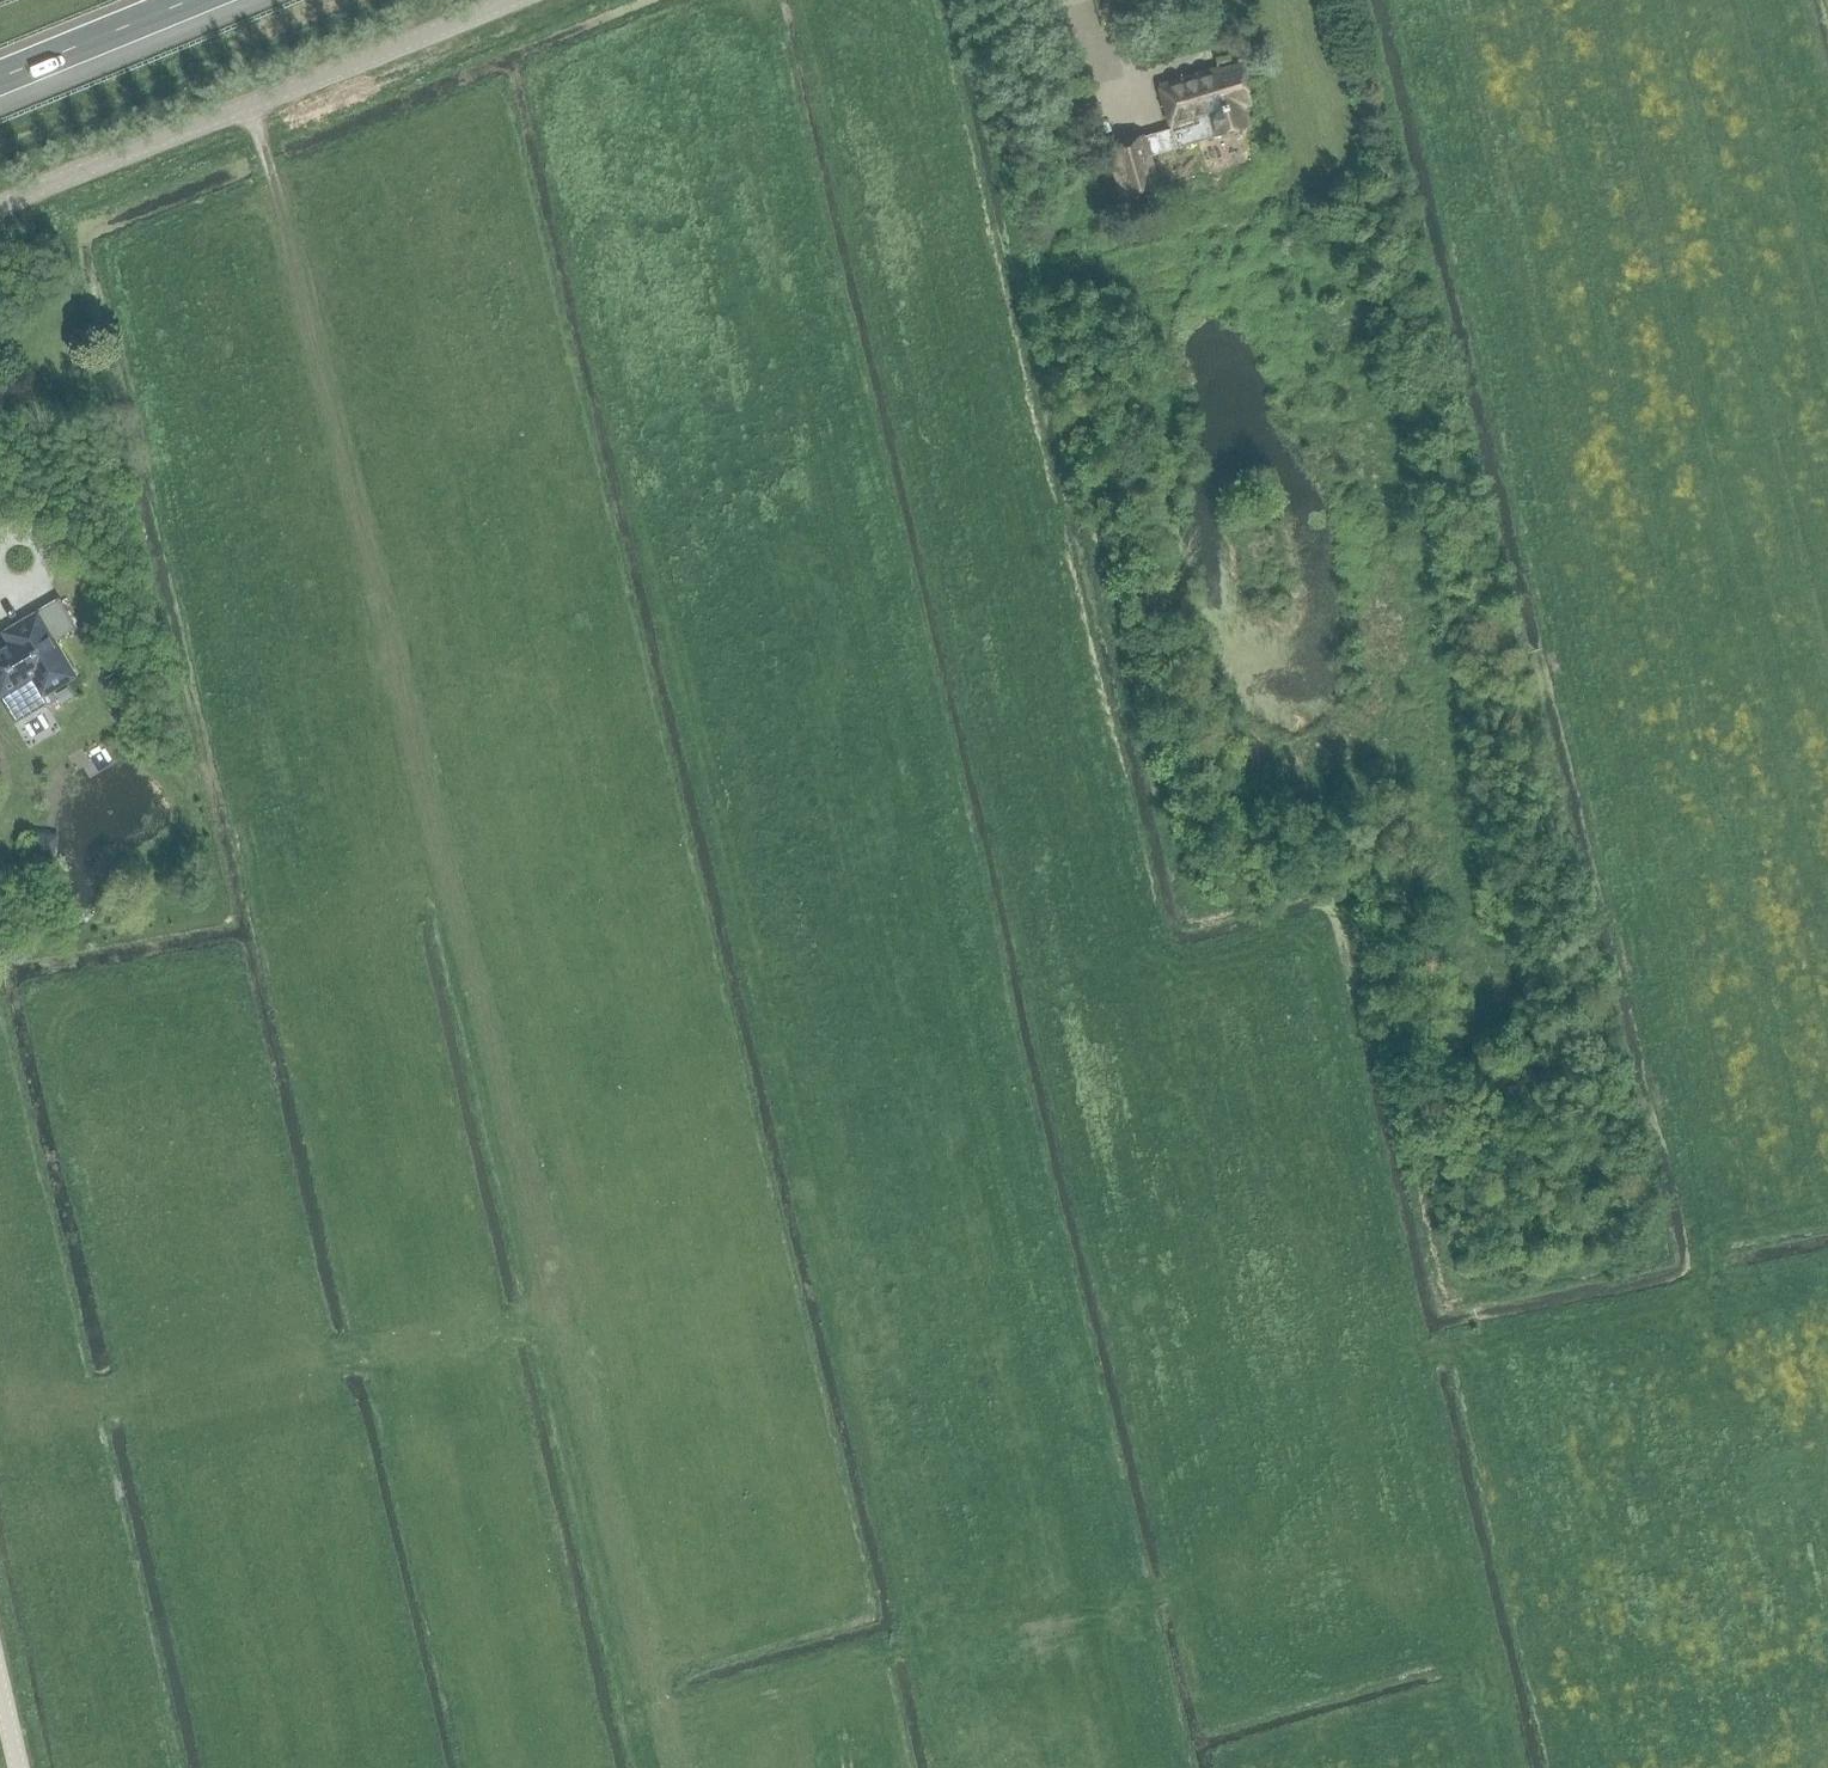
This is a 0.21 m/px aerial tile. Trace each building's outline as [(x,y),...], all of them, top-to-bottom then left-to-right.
[(1171,131),(1176,148),(1211,138),(1212,139),(1249,128),(1242,107),(1250,105),(1238,66),(1209,75),(1208,73),(1157,88),(1169,129),(1170,129),(1171,131)] [(1162,192),(1146,135),(1103,147),(1120,204),(1162,192)] [(38,611),(4,631),(9,640),(0,646),(0,697),(32,678),(42,695),(76,675),(54,638),(72,627),(56,600),(38,611)] [(59,835),(32,832),(29,858),(56,861),(59,835)]
